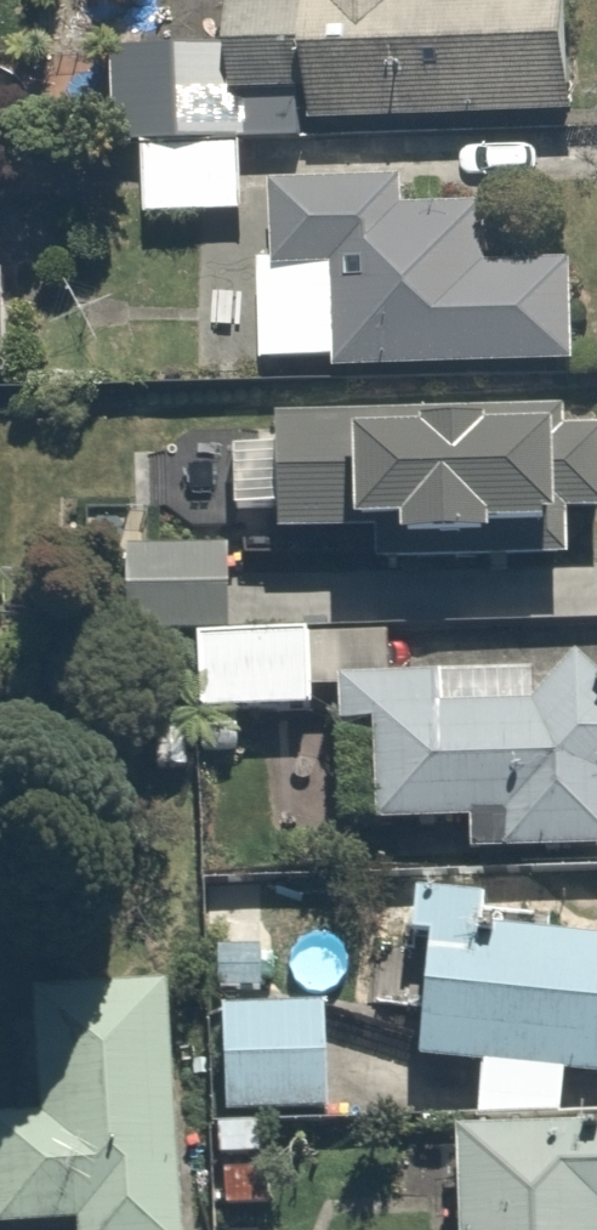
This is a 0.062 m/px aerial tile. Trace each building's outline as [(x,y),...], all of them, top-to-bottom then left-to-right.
[(221,51),(150,52),(151,226),(252,225),(251,97),(313,95),(315,130),(584,118),(579,0),(218,0),(221,51)] [(282,262),(264,262),(264,365),(565,365),(565,265),(500,265),(499,210),(405,210),(406,191),(282,191),(282,262)] [(0,271),(0,378),(8,378),(9,271),(0,271)] [(225,510),(277,510),(277,586),(571,584),(571,514),(596,514),(596,428),(225,429),(225,510)] [(232,555),(109,559),(111,631),(234,628),(232,555)] [(304,633),(207,635),(209,727),(306,725),(304,633)] [(520,699),(345,695),(340,836),(479,840),(480,862),(596,852),(596,677),(570,654),(520,699)] [(483,917),(486,890),(417,882),(410,926),(429,928),(418,1051),(481,1059),(477,1110),(559,1111),(566,1065),(596,1067),(596,930),(483,917)] [(325,997),(221,1000),(224,1108),(328,1105),(325,997)] [(49,1007),(52,1118),(0,1119),(0,1228),(0,1229),(191,1229),(185,1003),(49,1007)] [(455,1120),(458,1229),(596,1229),(596,1116),(455,1120)]
